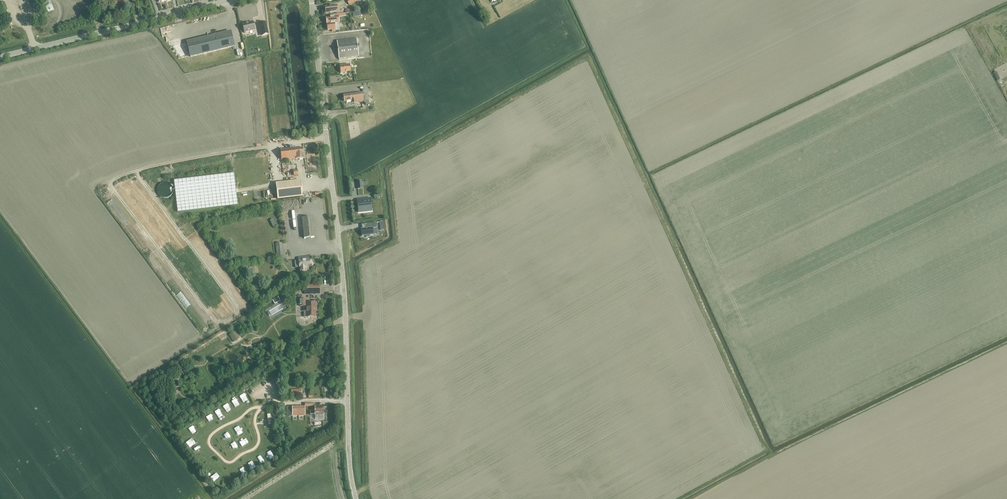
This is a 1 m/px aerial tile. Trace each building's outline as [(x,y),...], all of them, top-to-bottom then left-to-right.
[(244,33),(255,30),(253,22),(246,24),(245,23),(242,24),(244,33)] [(265,22),(259,24),(263,35),(268,34),(265,22)] [(338,23),(326,24),(327,30),(331,30),(331,32),(335,31),(335,30),(339,30),(338,23)] [(187,42),(190,57),(234,46),(230,32),(187,42)] [(336,41),(338,59),(358,56),(356,39),(336,41)] [(339,66),(340,73),(350,72),(349,65),(339,66)] [(354,103),(363,102),(362,93),(343,95),(344,102),(351,101),(350,99),(353,99),(354,103)] [(280,151),(281,162),(303,159),(302,148),(280,151)] [(238,205),(234,173),(174,180),(176,203),(178,212),(183,212),(238,205)] [(280,182),(275,183),(277,199),(282,199),(302,196),(300,180),(280,182)] [(158,195),(160,197),(163,198),(166,198),(169,197),(171,195),(172,193),(172,190),(172,187),(171,185),(169,184),(166,183),(164,182),(161,183),(159,185),(157,187),(157,190),(157,193),(158,195)] [(370,198),(357,200),(358,209),(371,208),(370,198)] [(302,218),(304,239),(314,238),(312,217),(302,218)] [(366,224),(367,229),(361,229),(362,236),(366,236),(366,237),(370,237),(370,235),(373,235),(372,229),(377,228),(377,223),(366,224)] [(310,259),(307,259),(307,257),(298,258),(300,272),(306,271),(306,267),(311,266),(310,259)] [(305,299),(300,299),(300,306),(304,306),(304,317),(307,317),(315,317),(315,308),(316,308),(316,303),(305,303),(305,299)] [(229,334),(233,340),(238,338),(234,331),(229,334)] [(308,406),(309,414),(314,414),(315,418),(323,418),(322,405),(308,406)] [(305,416),(305,407),(287,407),(287,416),(305,416)]
